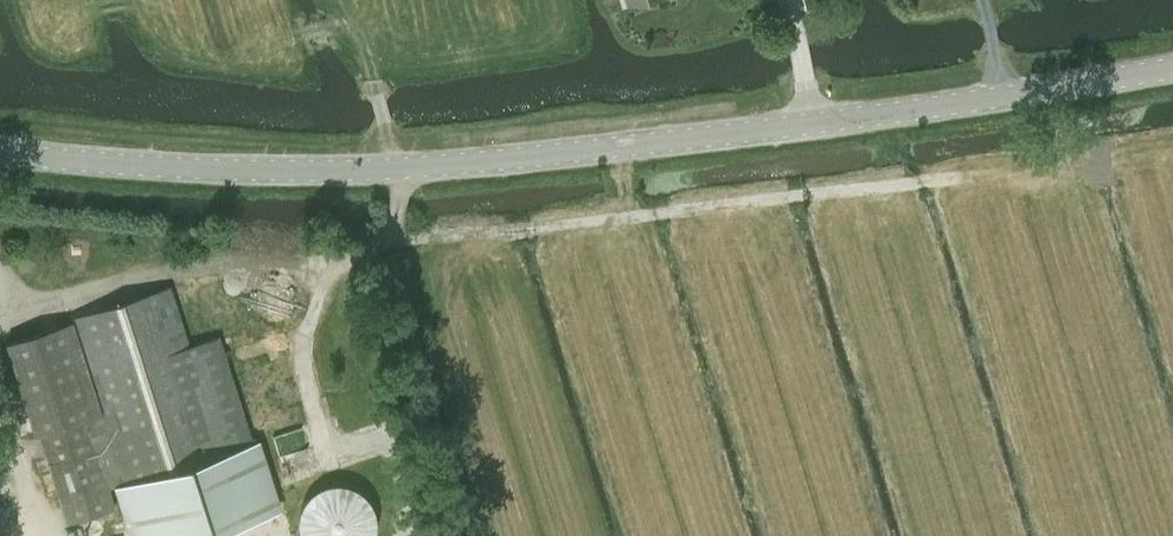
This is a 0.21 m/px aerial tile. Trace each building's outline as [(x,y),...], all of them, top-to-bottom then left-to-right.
[(286,270),(256,278),(250,306),(269,325),(297,318),(305,292),(286,270)] [(7,342),(35,431),(39,430),(68,521),(114,508),(107,485),(112,484),(129,535),(184,535),(274,508),(219,336),(188,346),(169,287),(70,318),(71,322),(7,342)] [(375,529),(376,515),(372,503),(364,492),(353,485),(340,482),(327,483),(315,488),(305,497),(299,509),(298,522),(300,535),(301,535),(372,535),(375,529)]
